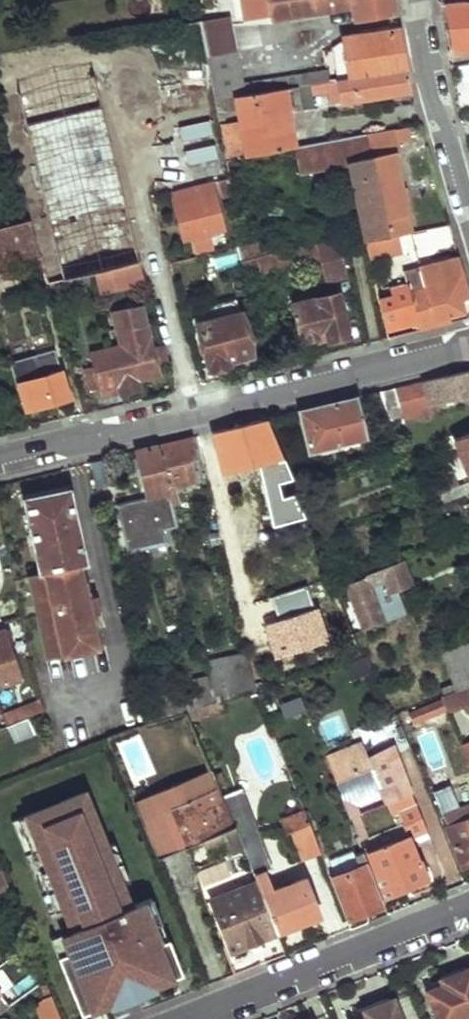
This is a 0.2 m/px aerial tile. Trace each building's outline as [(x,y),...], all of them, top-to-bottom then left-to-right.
[(273,18),(355,2),(359,20),(398,12),(396,0),(244,0),(247,15),(271,10),(273,18)] [(468,47),(468,0),(448,0),(447,0),(455,48),(468,47)] [(172,26),(192,123),(219,117),(215,98),(215,94),(207,55),(202,27),(201,20),(172,26)] [(202,27),(207,55),(234,50),(229,22),(202,27)] [(345,37),(353,76),(409,68),(401,27),(345,37)] [(10,56),(18,91),(94,73),(87,42),(10,56)] [(215,94),(242,89),(235,50),(234,50),(207,55),(215,94)] [(49,280),(62,278),(18,91),(10,56),(0,58),(0,77),(39,216),(31,218),(49,280)] [(220,123),(227,160),(299,147),(288,94),(295,93),(299,111),(318,106),(314,91),(332,87),(334,101),(413,89),(409,68),(353,76),(330,80),(298,85),(215,98),(219,117),(219,119),(227,118),(225,111),(240,109),(242,120),(220,123)] [(296,75),(298,85),(330,80),(329,73),(325,73),(325,71),(296,75)] [(18,91),(62,278),(96,270),(111,266),(117,288),(146,281),(142,264),(138,260),(94,73),(18,91)] [(370,141),(391,235),(401,233),(413,230),(395,152),(402,151),(399,140),(411,137),(409,126),(390,130),(391,137),(370,141)] [(300,149),(306,174),(351,165),(347,146),(370,141),(369,136),(300,149)] [(369,240),(391,235),(370,141),(347,146),(351,165),(368,240),(369,240)] [(168,175),(172,192),(175,191),(214,182),(230,178),(227,160),(168,175)] [(179,209),(187,239),(192,237),(196,257),(204,255),(216,253),(211,233),(225,229),(214,182),(175,191),(179,209)] [(172,192),(155,196),(160,214),(179,209),(175,191),(172,192)] [(0,227),(0,267),(33,258),(23,221),(21,222),(0,227)] [(424,231),(429,252),(454,246),(449,225),(424,231)] [(391,235),(369,240),(374,258),(404,251),(401,233),(391,235)] [(245,265),(246,269),(260,266),(261,269),(270,267),(270,269),(322,258),(328,281),(349,276),(340,237),(267,253),(244,259),(245,265)] [(241,249),(244,259),(267,253),(265,243),(241,249)] [(204,255),(209,274),(245,265),(244,259),(241,249),(241,247),(216,253),(204,255)] [(419,330),(453,322),(451,313),(460,311),(466,304),(465,299),(468,298),(468,291),(458,254),(431,260),(436,282),(424,285),(409,289),(417,321),(419,330)] [(436,282),(431,260),(419,263),(424,285),(436,282)] [(96,270),(102,291),(117,288),(111,266),(96,270)] [(381,300),(388,329),(417,321),(409,289),(407,282),(393,286),(395,297),(381,300)] [(297,304),(305,339),(328,334),(330,341),(352,334),(341,292),(297,304)] [(198,323),(211,369),(253,358),(241,312),(240,312),(237,300),(221,304),(221,310),(215,311),(217,318),(198,323)] [(94,366),(100,388),(102,395),(122,389),(122,390),(123,393),(141,388),(138,378),(159,373),(155,358),(165,355),(161,343),(152,345),(143,304),(116,311),(124,343),(91,352),(94,366)] [(15,326),(1,331),(9,356),(22,353),(15,326)] [(44,373),(21,380),(29,408),(70,396),(54,347),(38,350),(44,373)] [(85,369),(90,390),(100,388),(94,366),(85,369)] [(381,390),(384,397),(392,420),(433,410),(432,401),(468,393),(468,370),(381,390)] [(315,431),(308,432),(311,450),(340,444),(339,441),(368,435),(361,403),(384,397),(381,390),(333,401),(310,407),(315,431)] [(241,423),(213,430),(223,471),(257,462),(274,515),(296,506),(263,418),(241,423)] [(213,430),(197,434),(258,688),(365,656),(332,577),(309,584),(272,596),(253,602),(223,471),(213,430)] [(455,438),(468,475),(468,433),(455,438)] [(184,437),(160,443),(172,495),(180,493),(177,484),(192,481),(186,455),(197,452),(193,434),(184,437)] [(160,443),(138,448),(156,528),(178,524),(172,495),(160,443)] [(108,456),(91,460),(97,485),(114,482),(108,456)] [(71,489),(24,499),(41,572),(31,574),(49,658),(99,646),(92,615),(99,613),(95,594),(88,596),(80,563),(87,562),(71,489)] [(368,576),(349,583),(366,630),(406,614),(403,607),(383,614),(370,583),(385,577),(390,591),(396,589),(412,583),(403,559),(366,573),(368,576)] [(383,614),(403,607),(396,589),(390,591),(385,577),(370,583),(383,614)] [(0,630),(0,685),(22,677),(3,629),(0,630)] [(444,653),(458,690),(468,686),(468,643),(444,653)] [(249,651),(229,656),(232,667),(252,662),(249,651)] [(218,699),(258,688),(252,662),(232,667),(229,656),(210,661),(218,699)] [(365,656),(347,663),(352,679),(371,673),(365,656)] [(442,696),(446,705),(449,713),(468,705),(468,686),(458,690),(442,696)] [(168,700),(172,712),(189,708),(185,696),(168,700)] [(282,718),(304,711),(300,696),(277,702),(282,718)] [(10,724),(44,710),(41,699),(6,713),(10,724)] [(446,705),(412,718),(416,728),(449,715),(449,713),(446,705)] [(10,724),(6,713),(0,715),(0,728),(10,724)] [(363,746),(386,741),(382,724),(359,729),(363,746)] [(394,746),(369,757),(370,760),(356,765),(349,747),(326,756),(360,841),(371,838),(358,807),(384,796),(387,803),(396,799),(411,837),(429,830),(394,746)] [(135,802),(157,858),(185,847),(170,810),(222,789),(214,771),(135,802)] [(170,810),(185,847),(236,827),(224,795),(222,789),(170,810)] [(239,790),(224,795),(236,827),(245,848),(249,859),(265,853),(239,790)] [(50,938),(81,1014),(109,1003),(152,985),(172,977),(168,965),(170,964),(161,942),(155,944),(147,927),(161,921),(151,897),(130,905),(121,884),(105,845),(83,791),(10,821),(57,935),(50,938)] [(468,807),(467,804),(444,812),(449,825),(468,817),(468,810),(468,807)] [(304,808),(280,817),(284,831),(290,828),(309,821),(304,808)] [(449,825),(464,865),(468,863),(468,817),(449,825)] [(309,821),(290,828),(302,857),(320,850),(309,821)] [(411,837),(370,852),(387,895),(428,879),(411,837)] [(113,842),(105,845),(121,884),(128,881),(113,842)] [(360,866),(330,877),(350,928),(368,921),(365,912),(386,903),(365,852),(356,856),(360,866)] [(333,872),(353,868),(350,854),(330,859),(333,872)] [(318,857),(298,861),(301,875),(320,872),(318,857)] [(265,870),(255,873),(257,879),(278,932),(321,914),(306,876),(268,891),(265,882),(269,880),(265,870)] [(0,872),(0,889),(11,885),(5,871),(0,872)] [(257,879),(212,898),(232,950),(278,932),(257,879)] [(172,977),(182,973),(161,921),(147,927),(155,944),(161,942),(170,964),(168,965),(172,977)] [(426,985),(439,1018),(462,1018),(468,1016),(468,968),(426,985)] [(37,1005),(43,1018),(62,1018),(46,981),(41,984),(47,1000),(37,1005)] [(152,985),(109,1003),(110,1006),(154,989),(152,985)] [(11,1006),(0,991),(0,1013),(11,1006)] [(348,1015),(349,1018),(404,1018),(395,997),(348,1015)]
